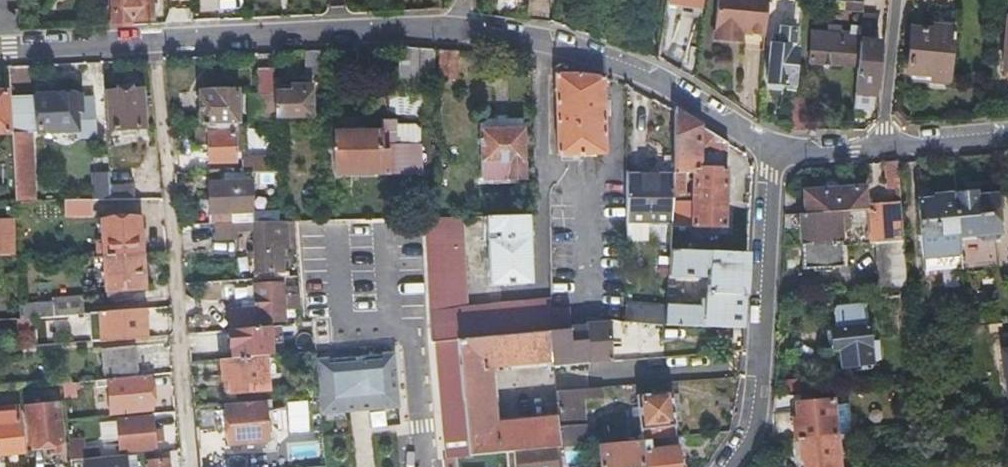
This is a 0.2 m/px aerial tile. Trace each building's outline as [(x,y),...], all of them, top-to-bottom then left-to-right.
[(134,0),(115,0),(114,28),(134,27),(134,22),(134,0)] [(134,22),(153,21),(153,0),(134,0),(134,22)] [(706,0),(669,0),(667,11),(704,17),(706,0)] [(719,17),(716,45),(733,48),(733,42),(766,46),(771,0),(721,0),(719,17)] [(772,64),(770,80),(774,80),(773,86),(785,87),(785,82),(794,83),(803,1),(796,0),(787,0),(782,49),(774,48),(772,64)] [(863,18),(861,46),(858,67),(856,93),(874,95),(878,63),(873,63),(875,45),(873,45),(874,26),(877,20),(863,18)] [(911,79),(929,80),(931,66),(944,68),(952,69),(956,27),(939,25),(933,24),(932,33),(912,30),(908,72),(912,72),(911,79)] [(858,67),(861,46),(843,44),(844,34),(814,31),(810,62),(858,67)] [(307,48),(307,49),(307,50),(308,75),(320,75),(318,47),(307,48)] [(399,47),(399,63),(400,79),(433,78),(433,49),(399,47)] [(444,50),(444,63),(444,77),(460,76),(460,51),(444,50)] [(943,82),(944,68),(931,66),(929,80),(943,82)] [(274,118),(273,94),(271,67),(257,67),(259,123),(274,122),(274,118)] [(554,71),(555,112),(556,154),(605,153),(604,75),(588,70),(554,71)] [(29,84),(29,93),(52,92),(51,82),(29,84)] [(135,87),(119,88),(102,89),(107,128),(139,125),(135,87)] [(290,93),(273,94),(274,118),(282,117),(312,116),(310,87),(290,87),(290,93)] [(198,93),(200,126),(229,125),(234,124),(232,89),(209,90),(209,92),(198,93)] [(72,134),(71,132),(71,130),(75,130),(75,138),(93,137),(91,96),(73,96),(73,91),(52,92),(29,93),(5,94),(15,202),(34,202),(31,132),(46,131),(47,135),(72,134)] [(788,132),(796,132),(804,132),(808,101),(792,99),(788,132)] [(694,164),(700,164),(701,147),(729,149),(729,143),(678,111),(675,163),(694,164)] [(283,136),(282,117),(274,118),(274,122),(275,136),(283,136)] [(404,145),(400,141),(396,138),(396,127),(396,124),(384,124),(384,132),(335,135),(335,174),(419,171),(418,145),(404,145)] [(229,125),(200,126),(199,126),(200,145),(207,145),(208,163),(230,162),(229,125)] [(413,126),(396,127),(396,138),(400,141),(404,145),(418,145),(418,131),(413,126)] [(527,177),(526,151),(525,126),(482,128),(483,178),(527,177)] [(419,171),(426,171),(426,145),(418,145),(419,171)] [(244,162),(245,174),(265,174),(264,162),(244,162)] [(900,162),(894,163),(889,163),(890,185),(901,184),(900,162)] [(692,191),(694,164),(675,163),(674,175),(674,191),(692,191)] [(692,191),(674,191),(672,222),(672,223),(724,226),(727,165),(700,164),(694,164),(692,191)] [(672,222),(674,191),(674,175),(646,173),(628,171),(628,218),(672,222)] [(245,182),(245,174),(230,174),(230,182),(217,183),(217,224),(223,224),(238,223),(254,223),(254,215),(253,182),(245,182)] [(94,201),(97,201),(109,201),(108,187),(107,175),(92,176),(94,201)] [(807,189),(809,213),(870,207),(868,182),(807,189)] [(152,187),(108,187),(109,201),(153,200),(152,187)] [(957,196),(964,269),(999,266),(996,235),(1002,235),(998,198),(978,200),(977,194),(957,196)] [(919,202),(922,237),(926,273),(964,269),(957,196),(937,198),(937,200),(919,202)] [(98,214),(97,201),(94,201),(71,202),(71,215),(98,214)] [(873,241),(882,241),(905,239),(902,203),(870,207),(871,217),(873,241)] [(841,220),(871,217),(870,207),(809,213),(797,215),(798,226),(802,226),(804,245),(844,242),(841,220)] [(105,219),(105,228),(105,238),(101,238),(101,247),(106,247),(107,255),(143,254),(143,218),(123,218),(123,214),(109,214),(109,219),(105,219)] [(279,214),(254,215),(254,223),(255,223),(279,222),(279,214)] [(488,216),(489,251),(490,286),(532,285),(531,215),(488,216)] [(446,340),(460,339),(554,329),(553,301),(462,310),(457,217),(435,218),(446,340)] [(13,221),(0,221),(0,239),(15,238),(13,221)] [(257,271),(268,270),(280,269),(279,249),(285,248),(284,235),(296,234),(295,221),(279,222),(255,223),(257,271)] [(239,239),(238,223),(223,224),(223,240),(239,239)] [(15,238),(0,239),(0,257),(17,256),(15,238)] [(905,239),(882,241),(885,288),(908,286),(905,239)] [(846,263),(844,242),(804,245),(806,266),(846,263)] [(668,324),(690,326),(745,331),(748,254),(701,252),(693,252),(670,251),(670,274),(708,276),(706,307),(668,306),(668,324)] [(144,288),(143,254),(107,255),(107,294),(124,293),(124,289),(144,288)] [(292,301),(301,301),(300,282),(292,282),(292,301)] [(281,327),(281,302),(280,284),(254,285),(255,309),(228,310),(229,331),(231,331),(270,328),(281,327)] [(86,312),(85,303),(84,293),(55,296),(55,300),(23,304),(24,316),(37,315),(60,313),(86,312)] [(842,367),(858,366),(874,365),(874,363),(882,362),(880,341),(872,342),(869,304),(836,307),(837,328),(833,329),(835,349),(840,348),(842,367)] [(144,309),(123,310),(103,311),(104,324),(105,338),(146,336),(144,309)] [(61,327),(104,324),(103,311),(86,312),(60,313),(61,324),(61,327)] [(38,325),(61,324),(60,313),(37,315),(38,325)] [(21,326),(38,325),(37,315),(24,316),(21,316),(21,326)] [(588,325),(588,328),(590,364),(616,362),(615,350),(614,322),(588,325)] [(688,338),(690,326),(668,324),(644,322),(645,331),(664,332),(665,336),(688,338)] [(232,357),(269,355),(272,355),(270,328),(231,331),(232,357)] [(460,339),(469,433),(471,459),(507,456),(554,452),(563,451),(560,420),(501,425),(496,367),(553,363),(553,366),(590,364),(588,328),(554,329),(460,339)] [(443,340),(450,461),(459,461),(471,459),(469,433),(460,339),(446,340),(443,340)] [(1007,400),(1007,344),(999,345),(1006,401),(1007,400)] [(105,378),(139,375),(137,346),(103,348),(105,378)] [(628,349),(615,350),(616,362),(629,362),(628,349)] [(270,391),(269,355),(232,357),(224,357),(226,392),(270,391)] [(394,358),(317,362),(319,416),(397,412),(394,358)] [(147,374),(139,375),(105,378),(96,379),(97,384),(108,383),(110,408),(151,405),(147,374)] [(78,395),(77,380),(64,381),(65,396),(78,395)] [(558,395),(560,420),(563,451),(588,448),(583,402),(604,400),(603,391),(558,395)] [(642,443),(646,442),(655,441),(676,439),(672,393),(637,397),(640,425),(635,425),(635,433),(641,433),(642,443)] [(791,435),(827,431),(824,401),(809,403),(808,393),(777,396),(776,408),(791,406),(792,414),(786,415),(788,436),(791,435)] [(61,438),(59,418),(58,399),(26,401),(29,441),(61,438)] [(289,432),(311,431),(309,400),(288,401),(289,432)] [(1,452),(17,451),(14,402),(0,403),(0,452),(1,452)] [(275,414),(274,402),(266,403),(267,414),(275,414)] [(226,404),(226,425),(227,446),(268,446),(267,414),(266,403),(226,404)] [(121,453),(133,452),(146,451),(145,444),(150,444),(148,433),(177,430),(175,411),(118,417),(121,453)] [(827,431),(791,435),(794,466),(820,466),(828,466),(826,447),(829,447),(827,431)] [(656,446),(655,441),(646,442),(648,466),(678,466),(677,450),(656,452),(656,446)] [(643,446),(601,450),(603,466),(645,466),(643,446)] [(98,447),(69,450),(70,461),(86,459),(98,458),(98,447)] [(555,466),(564,466),(563,451),(554,452),(555,466)] [(554,452),(507,456),(507,466),(555,466),(554,452)] [(130,458),(130,455),(98,458),(86,459),(87,466),(126,466),(126,463),(131,462),(130,458)]
